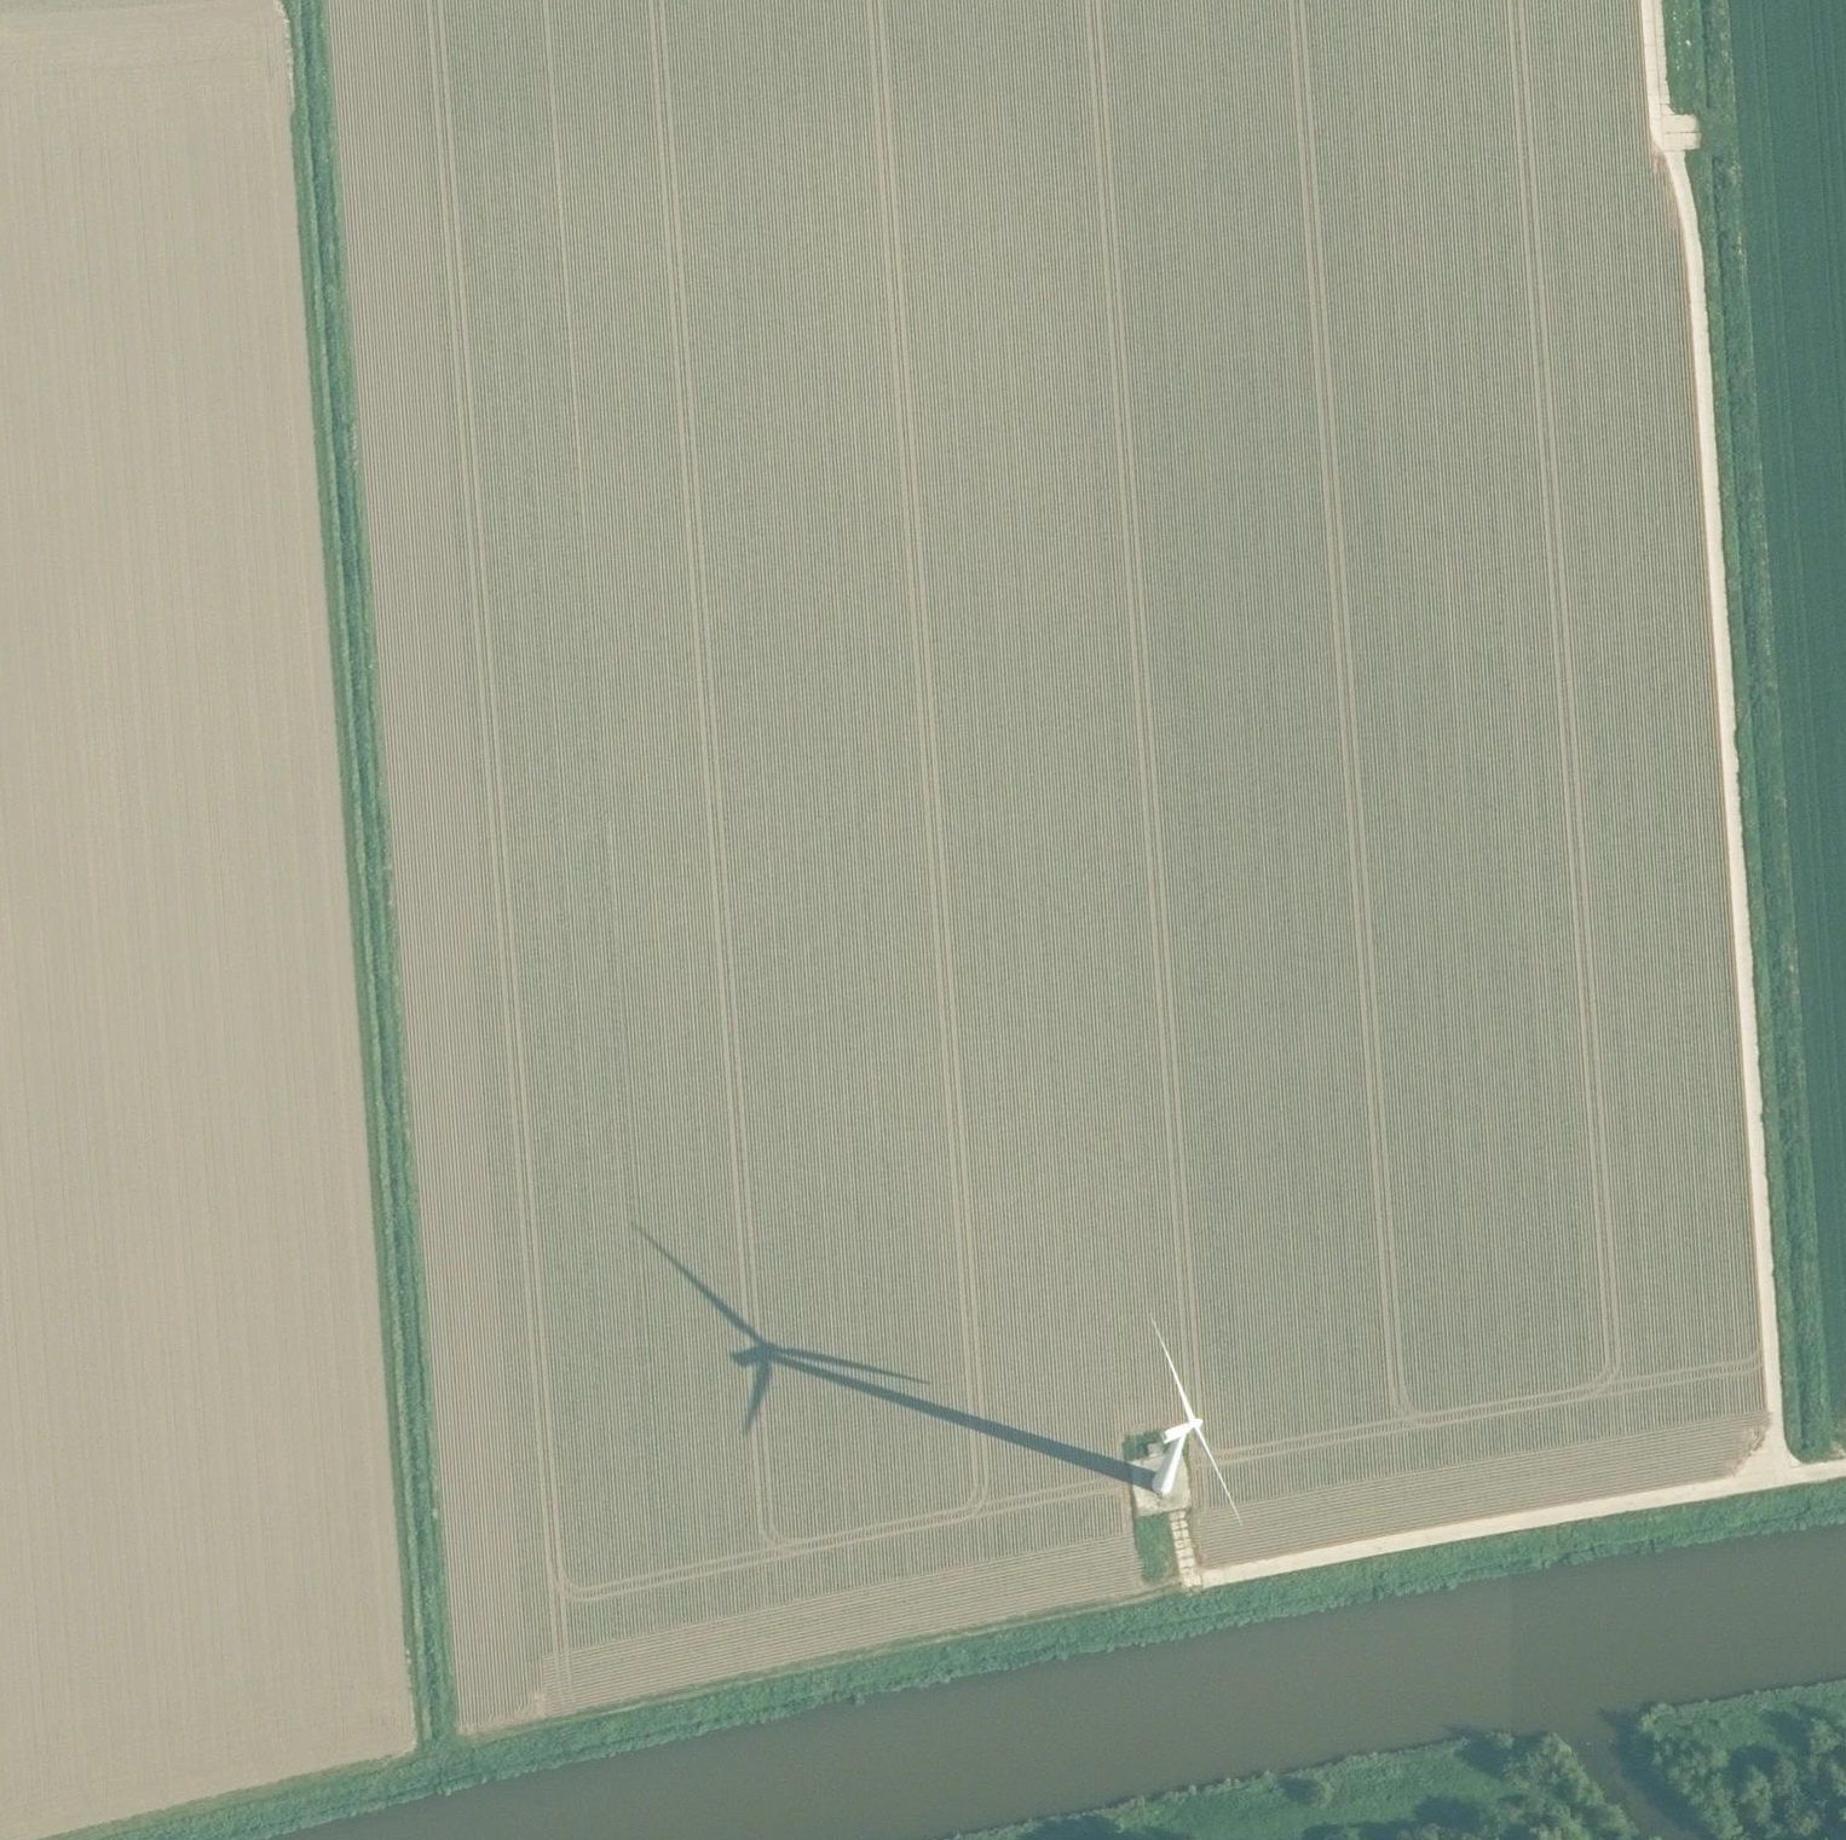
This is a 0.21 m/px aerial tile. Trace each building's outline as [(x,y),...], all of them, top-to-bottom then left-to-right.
[(1151,1484),(1151,1487),(1153,1489),(1154,1492),(1156,1493),(1158,1494),(1161,1494),(1163,1494),(1166,1493),(1168,1491),(1170,1489),(1171,1486),(1171,1484),(1171,1482),(1170,1479),(1168,1477),(1166,1475),(1164,1474),(1161,1474),(1158,1474),(1156,1475),(1154,1477),(1153,1479),(1151,1481),(1151,1484)]
